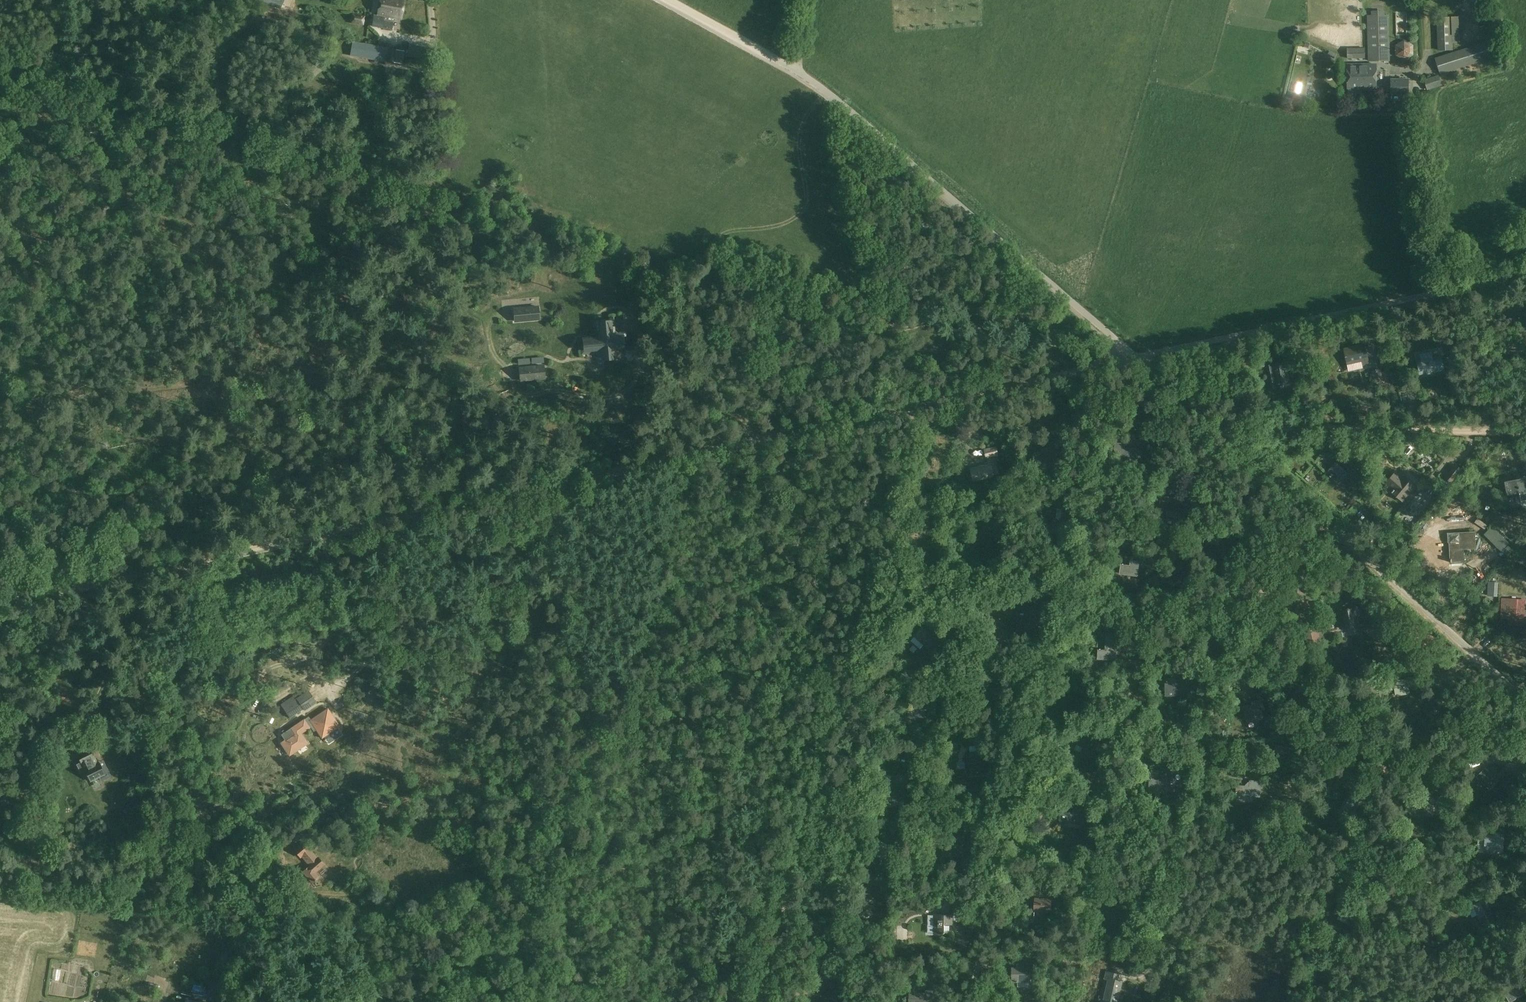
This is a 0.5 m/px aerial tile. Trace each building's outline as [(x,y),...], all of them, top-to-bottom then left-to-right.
[(382,28),(392,30),(393,23),(394,23),(395,17),(402,19),(405,0),(380,0),(378,14),(382,15),(381,20),(383,21),(382,28)] [(1396,12),(1396,33),(1405,33),(1405,12),(1396,12)] [(353,13),(351,23),(364,25),(366,15),(353,13)] [(1390,15),(1368,16),(1368,63),(1377,63),(1377,61),(1390,61),(1390,15)] [(1437,17),(1438,51),(1453,51),(1452,17),(1437,17)] [(1440,75),(1504,55),(1499,38),(1435,58),(1440,75)] [(351,56),(385,61),(388,47),(353,42),(351,56)] [(389,48),(386,61),(402,64),(405,51),(389,48)] [(1347,59),(1364,59),(1364,50),(1347,50),(1347,59)] [(1362,66),(1358,67),(1357,63),(1357,62),(1348,62),(1348,86),(1349,96),(1362,95),(1362,90),(1362,85),(1362,66)] [(1358,67),(1362,66),(1362,85),(1362,90),(1377,90),(1377,63),(1368,63),(1357,63),(1358,67)] [(1442,85),(1439,75),(1424,80),(1427,90),(1442,85)] [(1409,80),(1391,80),(1392,95),(1409,95),(1409,80)] [(538,307),(512,309),(514,322),(539,320),(538,307)] [(600,349),(602,351),(603,359),(613,358),(613,350),(615,347),(623,347),(622,336),(614,337),(611,335),(610,322),(600,323),(601,336),(599,338),(584,340),(585,350),(600,349)] [(1368,346),(1349,350),(1353,368),(1372,363),(1368,346)] [(1437,360),(1438,363),(1421,366),(1424,377),(1428,376),(1427,375),(1431,374),(1432,378),(1443,376),(1441,368),(1448,367),(1446,359),(1437,360)] [(1280,363),(1281,366),(1283,366),(1284,369),(1273,371),(1274,377),(1275,377),(1277,388),(1293,385),(1289,368),(1289,369),(1288,362),(1280,363)] [(521,380),(544,378),(543,366),(519,368),(521,380)] [(1372,371),(1375,383),(1377,382),(1377,384),(1384,382),(1383,380),(1384,380),(1380,368),(1372,371)] [(987,459),(999,456),(997,446),(985,449),(987,459)] [(1126,458),(1138,459),(1139,451),(1116,449),(1115,459),(1120,460),(1120,462),(1126,463),(1126,458)] [(1059,450),(1042,453),(1044,465),(1050,464),(1049,461),(1061,458),(1059,450)] [(991,465),(971,469),(974,481),(994,477),(991,465)] [(1351,474),(1340,465),(1330,476),(1341,486),(1351,475),(1358,481),(1362,476),(1355,470),(1351,474)] [(1451,469),(1445,478),(1452,483),(1458,473),(1451,469)] [(1402,501),(1415,486),(1405,477),(1402,480),(1395,474),(1387,484),(1394,490),(1392,493),(1393,494),(1393,493),(1402,501)] [(1508,495),(1519,493),(1521,501),(1525,500),(1525,486),(1523,478),(1505,481),(1508,495)] [(1428,486),(1436,494),(1442,489),(1433,481),(1428,486)] [(1181,504),(1160,503),(1159,516),(1168,516),(1168,512),(1180,513),(1181,504)] [(1188,515),(1184,519),(1191,527),(1195,523),(1188,515)] [(1442,543),(1444,526),(1435,525),(1434,534),(1429,533),(1429,542),(1442,543)] [(1222,557),(1231,546),(1225,541),(1223,543),(1219,539),(1215,543),(1219,547),(1215,550),(1222,557)] [(1464,560),(1463,542),(1451,543),(1452,561),(1464,560)] [(1138,575),(1139,562),(1135,561),(1134,566),(1121,565),(1120,573),(1138,575)] [(1032,579),(1044,588),(1050,579),(1039,570),(1032,579)] [(1501,596),(1501,583),(1498,583),(1498,581),(1488,581),(1487,596),(1501,596)] [(1341,608),(1342,611),(1338,612),(1341,628),(1358,624),(1356,617),(1361,610),(1356,605),(1358,603),(1352,598),(1341,608)] [(1042,599),(1021,599),(1020,611),(1041,612),(1042,599)] [(1504,599),(1503,618),(1509,619),(1508,625),(1523,626),(1525,601),(1504,599)] [(1321,644),(1318,627),(1304,630),(1308,647),(1321,644)] [(915,636),(929,648),(936,640),(922,628),(915,636)] [(1107,650),(1099,650),(1098,658),(1116,659),(1117,635),(1110,634),(1109,643),(1107,643),(1107,650)] [(1406,680),(1398,681),(1398,679),(1394,679),(1397,695),(1409,693),(1408,686),(1419,685),(1418,677),(1406,679),(1406,680)] [(1166,692),(1175,692),(1175,695),(1190,694),(1189,687),(1184,687),(1184,679),(1178,679),(1179,683),(1166,683),(1166,692)] [(986,696),(1003,697),(1004,684),(999,684),(999,689),(986,688),(986,696)] [(292,687),(282,692),(285,697),(295,693),(292,687)] [(1253,703),(1254,704),(1244,707),(1247,719),(1256,717),(1257,720),(1264,718),(1261,709),(1264,709),(1262,700),(1253,703)] [(909,714),(927,715),(927,704),(922,703),(921,707),(909,707),(909,714)] [(303,712),(299,705),(285,714),(290,721),(303,712)] [(297,750),(296,748),(306,742),(301,733),(309,728),(305,720),(291,729),(295,734),(281,743),(289,755),(297,750)] [(78,755),(91,781),(105,774),(99,762),(97,763),(90,749),(78,755)] [(966,773),(984,773),(983,759),(978,759),(978,765),(966,765),(966,773)] [(1167,768),(1162,768),(1162,780),(1150,779),(1149,788),(1168,788),(1168,784),(1170,784),(1170,771),(1167,771),(1167,768)] [(1510,775),(1500,783),(1505,789),(1515,780),(1510,775)] [(1261,796),(1262,782),(1250,781),(1249,787),(1237,786),(1236,794),(1261,796)] [(270,807),(277,804),(274,797),(280,795),(277,786),(264,790),(270,807)] [(886,799),(904,799),(904,786),(899,786),(899,791),(886,791),(886,799)] [(1074,813),(1062,812),(1061,819),(1073,820),(1073,822),(1082,823),(1084,809),(1075,808),(1074,813)] [(943,847),(943,855),(964,855),(964,842),(969,842),(969,836),(959,836),(959,847),(943,847)] [(1486,836),(1485,853),(1503,854),(1504,837),(1486,836)] [(296,851),(302,858),(303,857),(310,867),(304,872),(312,882),(319,877),(315,872),(324,865),(318,858),(306,843),(296,851)] [(254,867),(251,871),(261,879),(264,875),(254,867)] [(1327,904),(1333,906),(1337,896),(1330,896),(1327,904)] [(1051,900),(1036,899),(1035,911),(1051,912),(1051,900)] [(1474,905),(1483,925),(1495,919),(1491,911),(1487,913),(1481,901),(1474,905)] [(935,920),(935,927),(936,927),(936,934),(945,934),(945,924),(952,925),(952,915),(936,914),(936,920),(935,920)] [(834,980),(838,967),(833,966),(835,960),(826,958),(821,976),(834,980)] [(1019,967),(1013,968),(1013,981),(1030,981),(1030,970),(1035,970),(1035,962),(1020,962),(1019,967)] [(1108,980),(1105,995),(1118,999),(1123,981),(1116,979),(1118,974),(1107,971),(1105,979),(1108,980)] [(221,984),(215,982),(209,981),(207,993),(218,996),(221,984)] [(1516,999),(1523,995),(1519,986),(1511,989),(1509,987),(1502,990),(1509,1001),(1511,1001),(1516,999)] [(933,993),(910,992),(910,1001),(933,1001),(933,993)]
